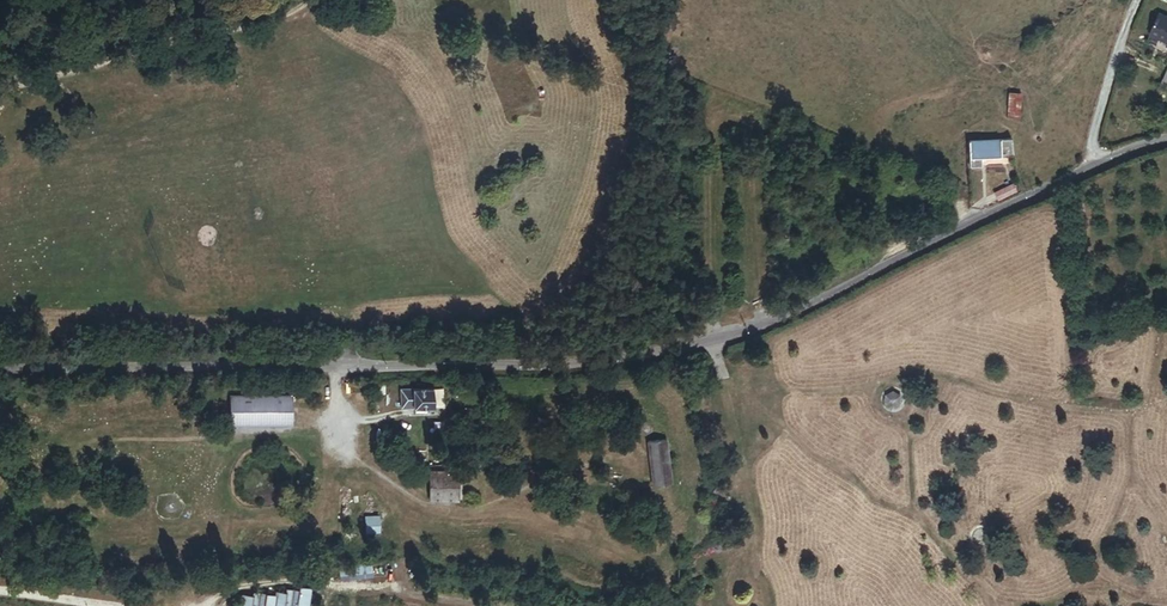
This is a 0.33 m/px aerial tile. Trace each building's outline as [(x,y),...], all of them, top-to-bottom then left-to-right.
[(1161,9),(1151,31),(1166,37),(1166,11),(1161,9)] [(25,73),(17,67),(12,70),(19,78),(25,73)] [(1011,116),(1022,117),(1024,92),(1014,91),(1011,116)] [(971,138),(973,164),(985,164),(985,158),(988,158),(988,155),(1014,153),(1013,135),(971,138)] [(1018,188),(1014,181),(996,190),(1000,197),(1018,188)] [(436,407),(436,389),(404,390),(404,408),(436,407)] [(445,389),(436,389),(436,407),(445,407),(445,389)] [(294,396),(286,396),(278,396),(234,397),(234,426),(295,425),(294,396)] [(668,441),(651,442),(656,487),(673,485),(668,441)] [(460,482),(460,476),(460,473),(432,473),(431,501),(460,502),(460,482)] [(244,594),(243,605),(310,605),(312,589),(301,587),(300,590),(288,589),(287,593),(277,591),(276,595),(254,591),(254,596),(244,594)]
